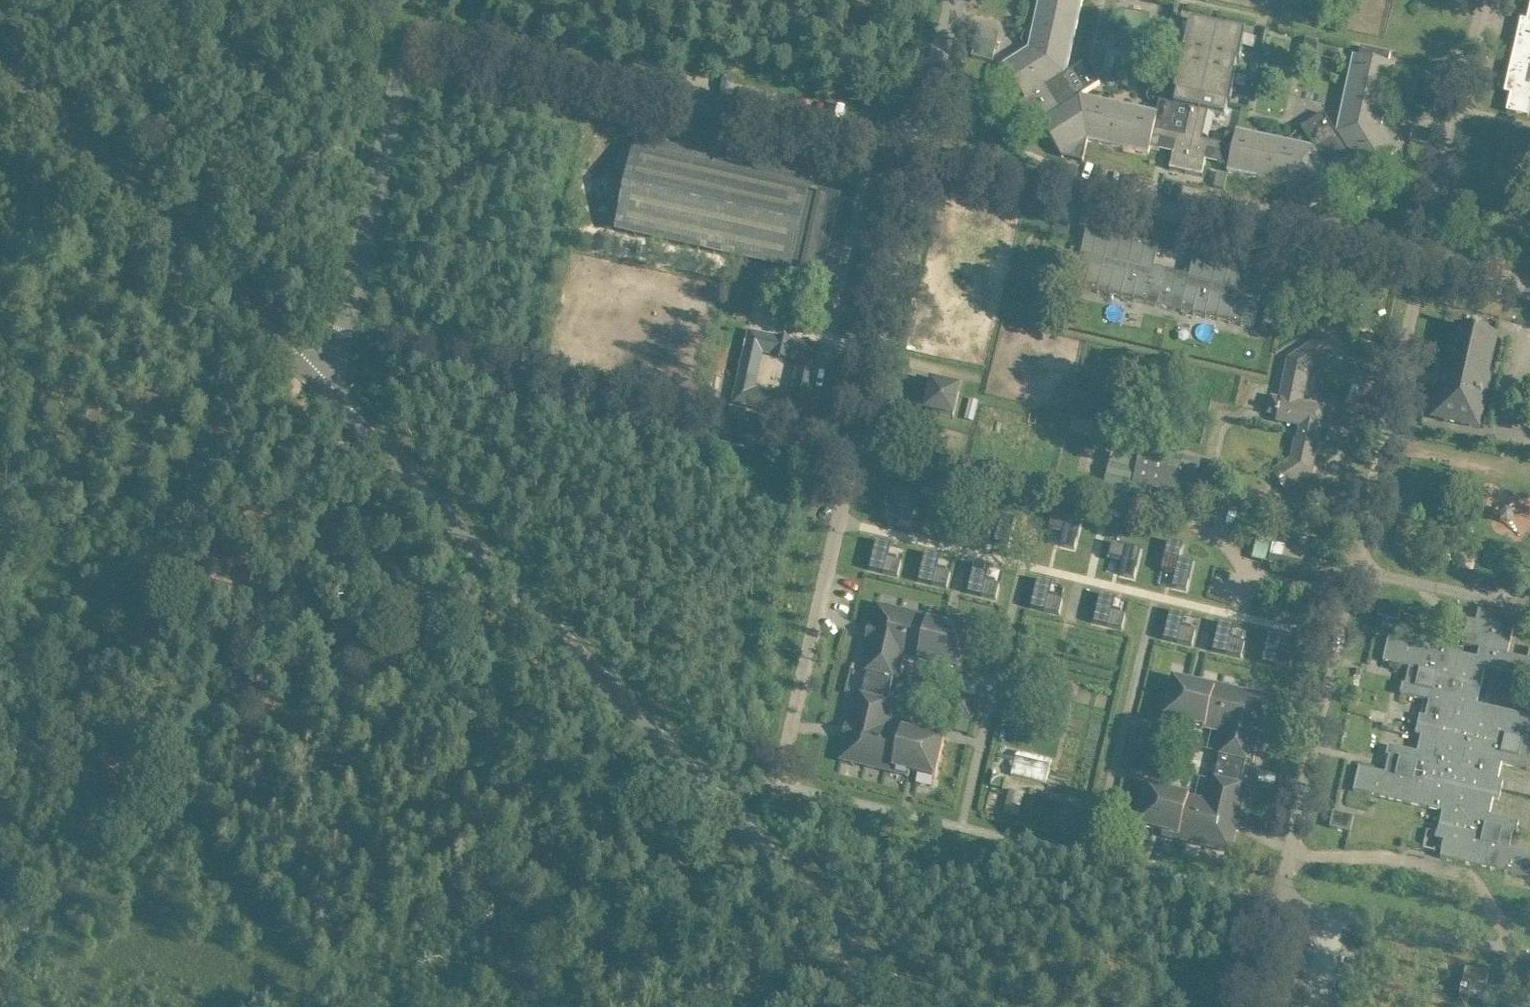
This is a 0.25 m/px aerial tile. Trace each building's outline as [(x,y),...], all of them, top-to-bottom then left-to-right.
[(1003,64),(1025,100),(1018,104),(1020,110),(1023,116),(1028,122),(1033,126),(1039,122),(1062,157),(1082,161),(1083,162),(1087,141),(1149,155),(1150,149),(1157,119),(1158,113),(1157,112),(1081,96),(1100,83),(1086,61),(1066,73),(1083,0),(1038,0),(1028,48),(1003,64)] [(1504,93),(1510,94),(1506,112),(1528,117),(1529,108),(1529,8),(1527,20),(1521,19),(1521,20),(1518,34),(1504,93)] [(1157,119),(1150,149),(1159,151),(1161,140),(1175,143),(1169,169),(1202,177),(1208,151),(1231,156),(1233,147),(1202,140),(1209,112),(1225,116),(1228,104),(1230,105),(1237,74),(1235,74),(1237,62),(1239,63),(1246,32),(1190,20),(1184,51),(1186,51),(1183,62),(1181,62),(1174,92),(1177,93),(1174,104),(1159,101),(1157,112),(1158,113),(1157,119)] [(999,32),(978,28),(972,58),(992,62),(999,32)] [(1307,39),(1304,55),(1316,58),(1319,42),(1307,39)] [(1231,156),(1227,172),(1288,186),(1284,206),(1285,206),(1305,211),(1340,188),(1344,195),(1351,193),(1357,190),(1362,186),(1367,181),(1362,174),(1397,152),(1381,126),(1395,65),(1389,64),(1390,55),(1361,48),(1359,57),(1353,56),(1336,133),(1323,113),(1301,128),(1313,147),(1236,130),(1233,147),(1231,156)] [(812,175),(636,136),(615,231),(791,270),(793,263),(805,265),(804,269),(822,272),(838,198),(820,194),(820,197),(808,195),(812,175)] [(1217,172),(1214,187),(1224,190),(1227,174),(1217,172)] [(1086,229),(1073,287),(1253,328),(1266,270),(1194,254),(1189,275),(1153,267),(1158,246),(1086,229)] [(1497,335),(1456,325),(1443,384),(1442,384),(1440,384),(1432,418),(1479,428),(1487,394),(1480,392),(1484,376),(1488,376),(1497,335)] [(736,386),(732,404),(751,408),(787,416),(805,420),(809,402),(817,366),(821,347),(803,343),(791,341),(788,353),(786,359),(787,359),(798,362),(799,362),(791,397),(755,389),(763,354),(775,356),(777,351),(779,338),(767,335),(749,331),(745,349),(736,386)] [(1326,444),(1329,430),(1320,428),(1324,409),(1299,404),(1302,391),(1304,391),(1308,370),(1332,355),(1321,338),(1289,360),(1283,387),(1285,387),(1283,400),(1281,400),(1280,400),(1272,398),(1269,413),(1278,414),(1276,420),(1301,425),(1298,439),(1296,438),(1292,460),(1274,472),(1285,489),(1310,472),(1316,444),(1326,446),(1326,444)] [(926,414),(962,421),(969,387),(933,380),(926,414)] [(1063,390),(1058,412),(1100,421),(1105,400),(1063,390)] [(1112,453),(1104,490),(1145,500),(1148,487),(1175,494),(1184,457),(1142,447),(1139,460),(1112,453)] [(985,514),(981,529),(995,532),(992,546),(1006,550),(1013,521),(985,514)] [(1052,514),(1049,529),(1063,532),(1060,546),(1074,550),(1081,521),(1052,514)] [(898,577),(901,562),(887,559),(891,545),(876,541),(869,570),(898,577)] [(1175,574),(1172,588),(1187,591),(1193,562),(1179,559),(1183,545),(1168,542),(1161,570),(1175,574)] [(1112,544),(1108,558),(1122,561),(1119,575),(1133,579),(1140,550),(1112,544)] [(1273,544),(1269,564),(1316,574),(1318,566),(1283,558),(1285,546),(1273,544)] [(947,588),(950,574),(936,571),(939,557),(925,553),(918,582),(947,588)] [(989,568),(974,565),(967,593),(996,600),(999,585),(985,582),(989,568)] [(1052,583),(1037,580),(1030,608),(1059,615),(1062,600),(1048,597),(1052,583)] [(1115,598),(1100,595),(1093,623),(1122,630),(1125,615),(1111,612),(1115,598)] [(845,738),(840,761),(909,777),(910,773),(935,779),(944,739),(887,726),(893,703),(887,702),(893,678),(898,680),(904,657),(960,671),(970,631),(944,625),(945,621),(876,605),(871,628),(875,628),(872,639),(868,638),(861,671),(867,672),(862,696),(855,694),(847,728),(851,728),(849,739),(845,738)] [(1441,859),(1529,879),(1529,853),(1506,848),(1510,832),(1517,833),(1519,823),(1489,816),(1493,800),(1499,802),(1504,782),(1498,781),(1502,765),(1529,771),(1529,760),(1526,759),(1529,743),(1529,717),(1477,705),(1485,667),(1529,678),(1529,650),(1528,660),(1508,655),(1516,619),(1479,610),(1478,611),(1484,612),(1482,623),(1468,620),(1462,645),(1480,649),(1478,658),(1389,638),(1383,662),(1413,669),(1409,685),(1403,684),(1400,694),(1429,701),(1426,717),(1420,716),(1416,735),(1421,737),(1418,752),(1389,746),(1386,756),(1393,758),(1389,774),(1359,767),(1353,792),(1443,813),(1436,840),(1445,841),(1441,859)] [(1185,615),(1170,611),(1163,640),(1192,646),(1195,632),(1181,629),(1185,615)] [(1234,626),(1219,623),(1212,651),(1241,658),(1244,644),(1231,640),(1234,626)] [(1283,638),(1268,634),(1262,663),(1290,670),(1293,655),(1280,652),(1283,638)] [(1148,783),(1137,827),(1163,833),(1162,837),(1231,853),(1236,830),(1233,830),(1235,819),(1239,820),(1247,787),(1240,786),(1246,762),(1252,763),(1260,730),(1257,729),(1259,719),(1263,720),(1268,697),(1199,681),(1198,685),(1173,679),(1162,723),(1180,727),(1181,723),(1220,732),(1215,754),(1220,756),(1214,780),(1209,778),(1203,800),(1164,791),(1165,787),(1148,783)] [(975,700),(956,695),(951,715),(971,720),(975,700)] [(1137,738),(1132,758),(1152,762),(1157,743),(1137,738)] [(1014,775),(1049,783),(1055,758),(1020,749),(1014,775)] [(1354,817),(1333,812),(1330,828),(1350,833),(1354,817)] [(1489,974),(1466,969),(1463,981),(1487,987),(1489,974)]
